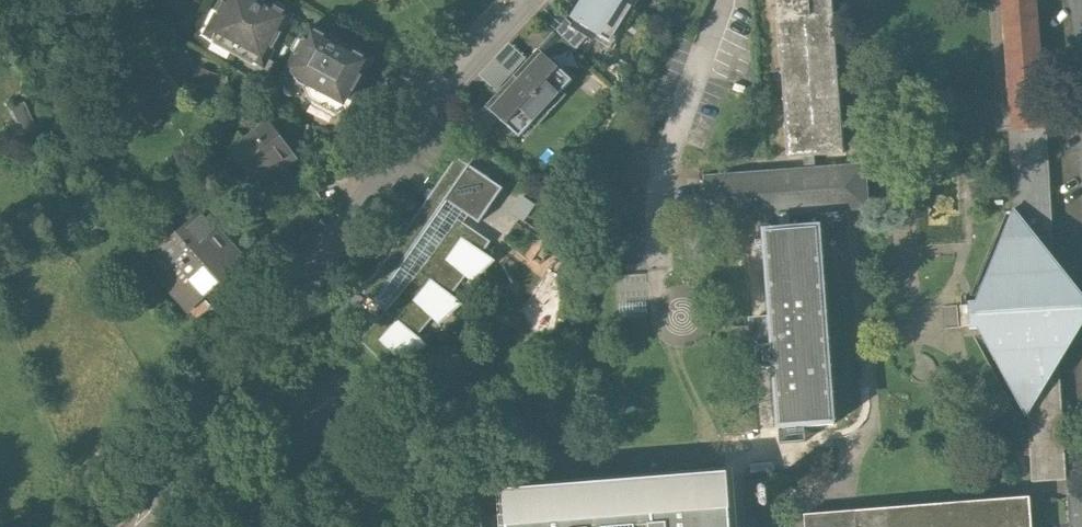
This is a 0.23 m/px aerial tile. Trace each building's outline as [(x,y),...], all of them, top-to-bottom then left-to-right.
[(272,0),(224,0),(208,31),(267,63),(295,13),(272,0)] [(637,11),(620,0),(581,0),(569,20),(613,48),(637,11)] [(637,11),(644,0),(620,0),(637,11)] [(791,160),(843,157),(837,72),(832,0),(779,0),(791,160)] [(1016,130),(1045,128),(1044,117),(1035,0),(1006,0),(1016,130)] [(375,59),(314,25),(290,67),(302,83),(347,108),(375,59)] [(554,33),(538,51),(546,59),(562,41),(554,33)] [(479,76),(499,93),(511,80),(529,61),(509,43),(479,76)] [(571,82),(546,59),(538,51),(529,61),(511,80),(545,110),(571,82)] [(219,75),(198,68),(187,89),(214,92),(219,75)] [(499,93),(486,107),(497,118),(519,138),(545,110),(511,80),(499,93)] [(26,103),(11,110),(16,124),(21,122),(25,132),(36,128),(26,103)] [(483,133),(497,118),(486,107),(471,123),(483,133)] [(309,156),(280,117),(241,146),(265,178),(290,159),(295,166),(309,156)] [(1016,130),(1023,220),(1054,260),(1045,128),(1016,130)] [(504,186),(457,155),(366,292),(387,312),(360,339),(391,366),(399,358),(405,366),(432,346),(419,335),(434,317),(441,325),(464,305),(453,295),(466,275),(472,280),(495,261),(483,252),(491,241),(463,222),(469,214),(480,222),(504,186)] [(581,168),(572,160),(562,172),(571,180),(581,168)] [(866,167),(704,179),(708,225),(870,213),(868,188),(866,167)] [(546,201),(535,193),(526,205),(538,213),(546,201)] [(1015,210),(975,301),(968,301),(969,316),(970,331),(980,331),(1027,416),(1060,368),(1081,330),(1081,293),(1054,260),(1023,220),(1015,210)] [(126,244),(146,266),(175,240),(168,231),(170,229),(158,215),(126,244)] [(146,266),(188,314),(245,264),(203,216),(175,240),(146,266)] [(828,328),(820,226),(765,230),(773,331),(781,436),(835,431),(828,328)] [(1060,368),(1027,416),(1030,450),(1034,482),(1067,481),(1060,368)] [(733,474),(503,491),(506,526),(737,526),(733,477),(733,474)] [(1067,495),(1069,526),(1081,526),(1081,493),(1067,495)] [(803,508),(804,526),(1034,526),(1033,496),(803,508)]
